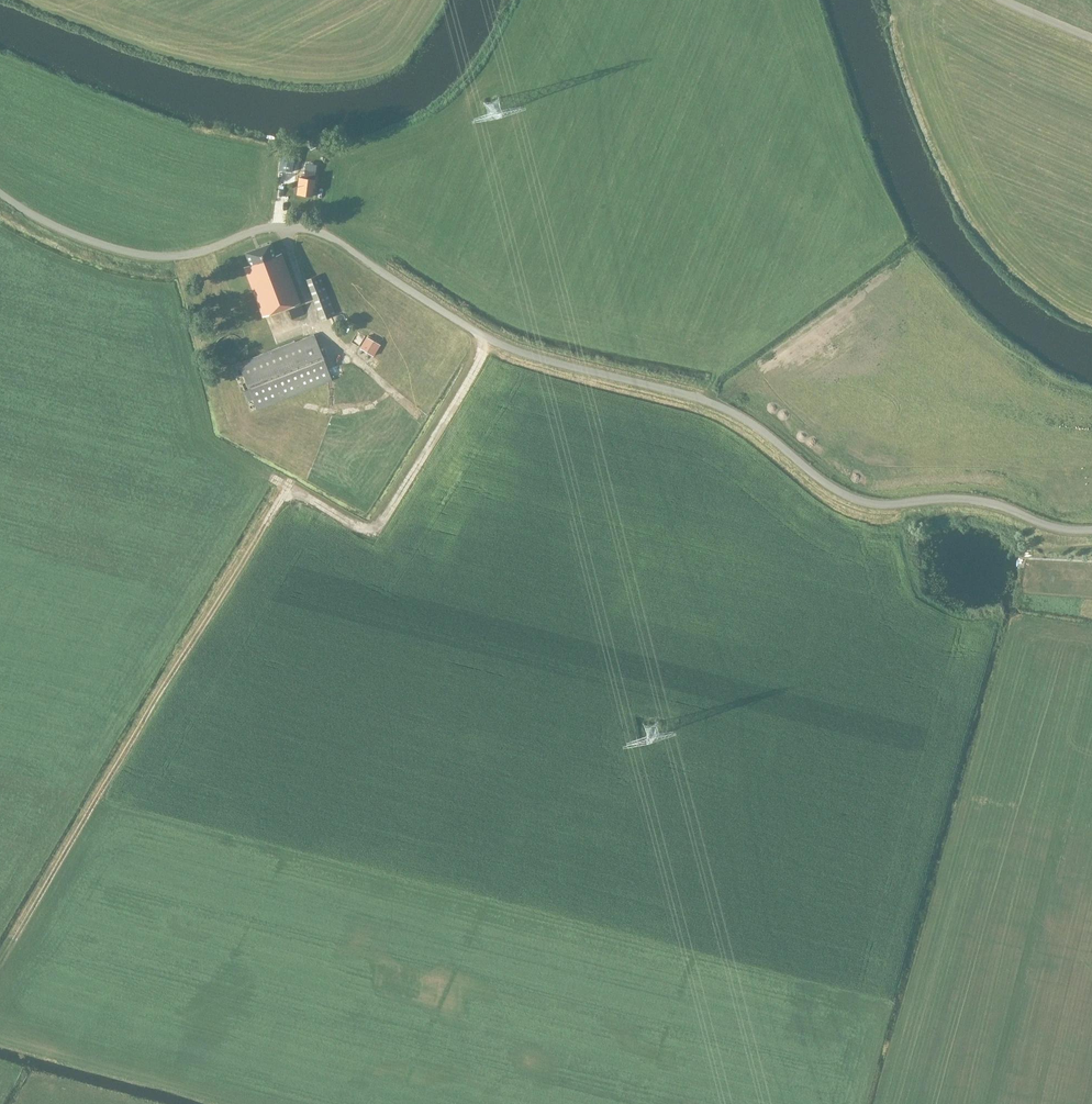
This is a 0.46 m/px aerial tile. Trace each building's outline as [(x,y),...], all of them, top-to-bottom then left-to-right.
[(292,172),(294,153),(281,152),(278,171),(292,172)] [(298,177),(296,194),(310,196),(312,188),(313,188),(315,180),(313,180),(314,172),(304,171),(303,178),(298,177)] [(281,197),(283,185),(274,184),(273,196),(281,197)] [(249,265),(243,267),(263,318),(299,302),(280,253),(274,256),(269,243),(244,253),(249,265)] [(318,275),(305,281),(321,320),(334,315),(318,275)] [(238,365),(248,389),(242,391),(246,402),(252,399),(256,408),(330,379),(312,335),(238,365)] [(372,356),(379,344),(366,337),(359,348),(372,356)] [(328,368),(330,375),(337,373),(335,365),(328,368)]
